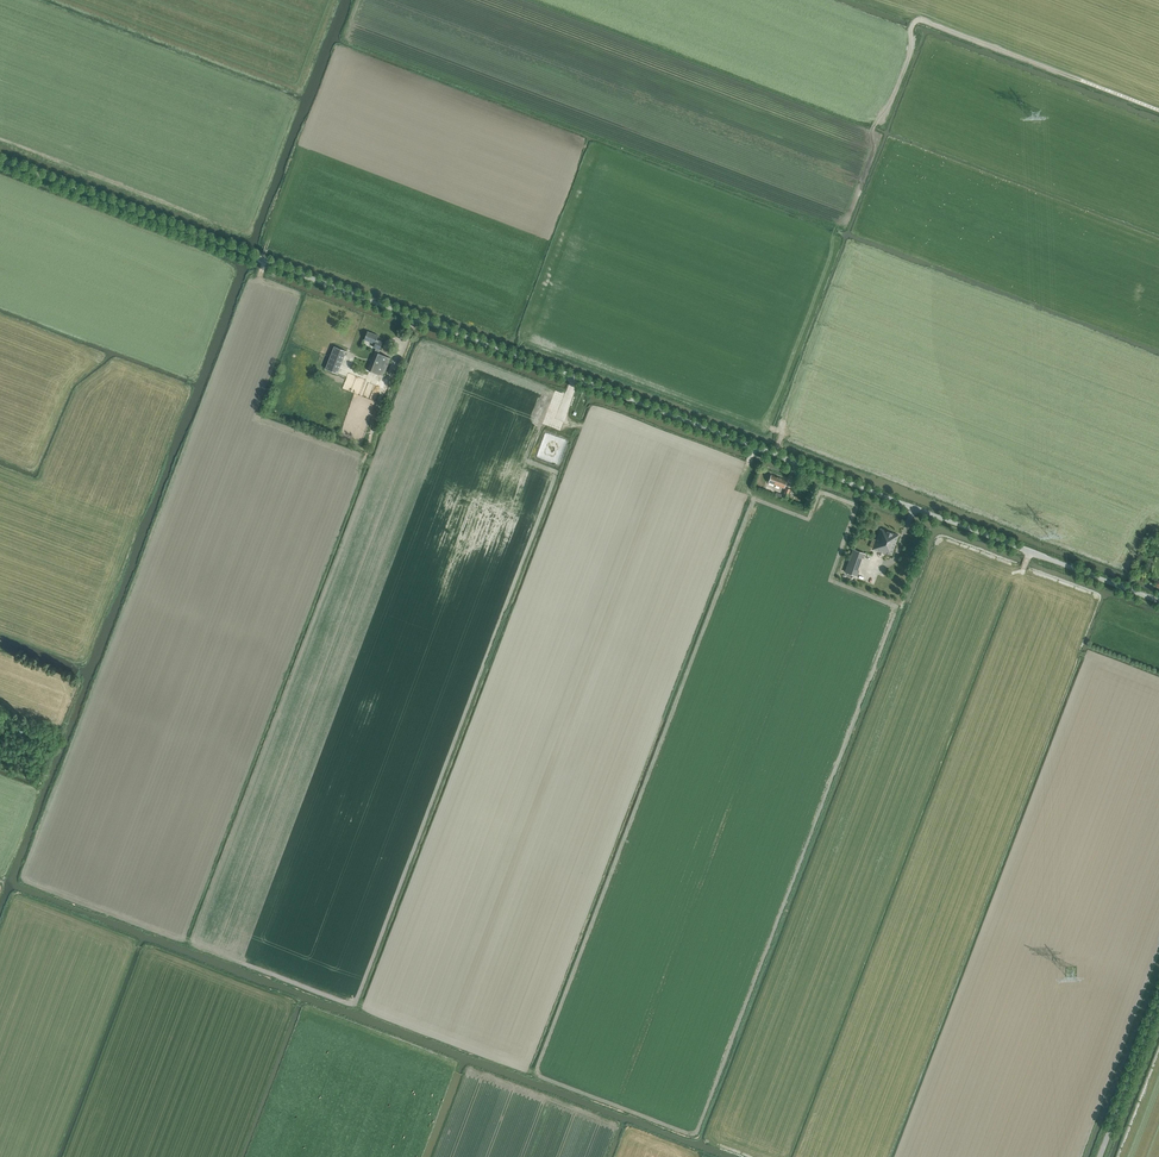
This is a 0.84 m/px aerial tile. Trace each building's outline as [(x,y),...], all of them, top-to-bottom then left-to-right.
[(368,331),(364,339),(375,344),(374,347),(380,350),(383,342),(377,340),(379,336),(368,331)] [(340,369),(348,349),(334,344),(327,364),(340,369)] [(383,377),(390,361),(391,358),(375,352),(371,361),(368,370),(383,377)] [(769,482),(784,488),(787,481),(772,474),(769,482)] [(790,489),(787,488),(783,497),(787,499),(787,498),(789,499),(792,490),(790,489)] [(873,549),(886,554),(886,553),(892,555),(899,535),(881,529),(873,549)] [(859,571),(857,571),(862,558),(864,558),(865,554),(853,549),(845,572),(857,576),(859,571)]
